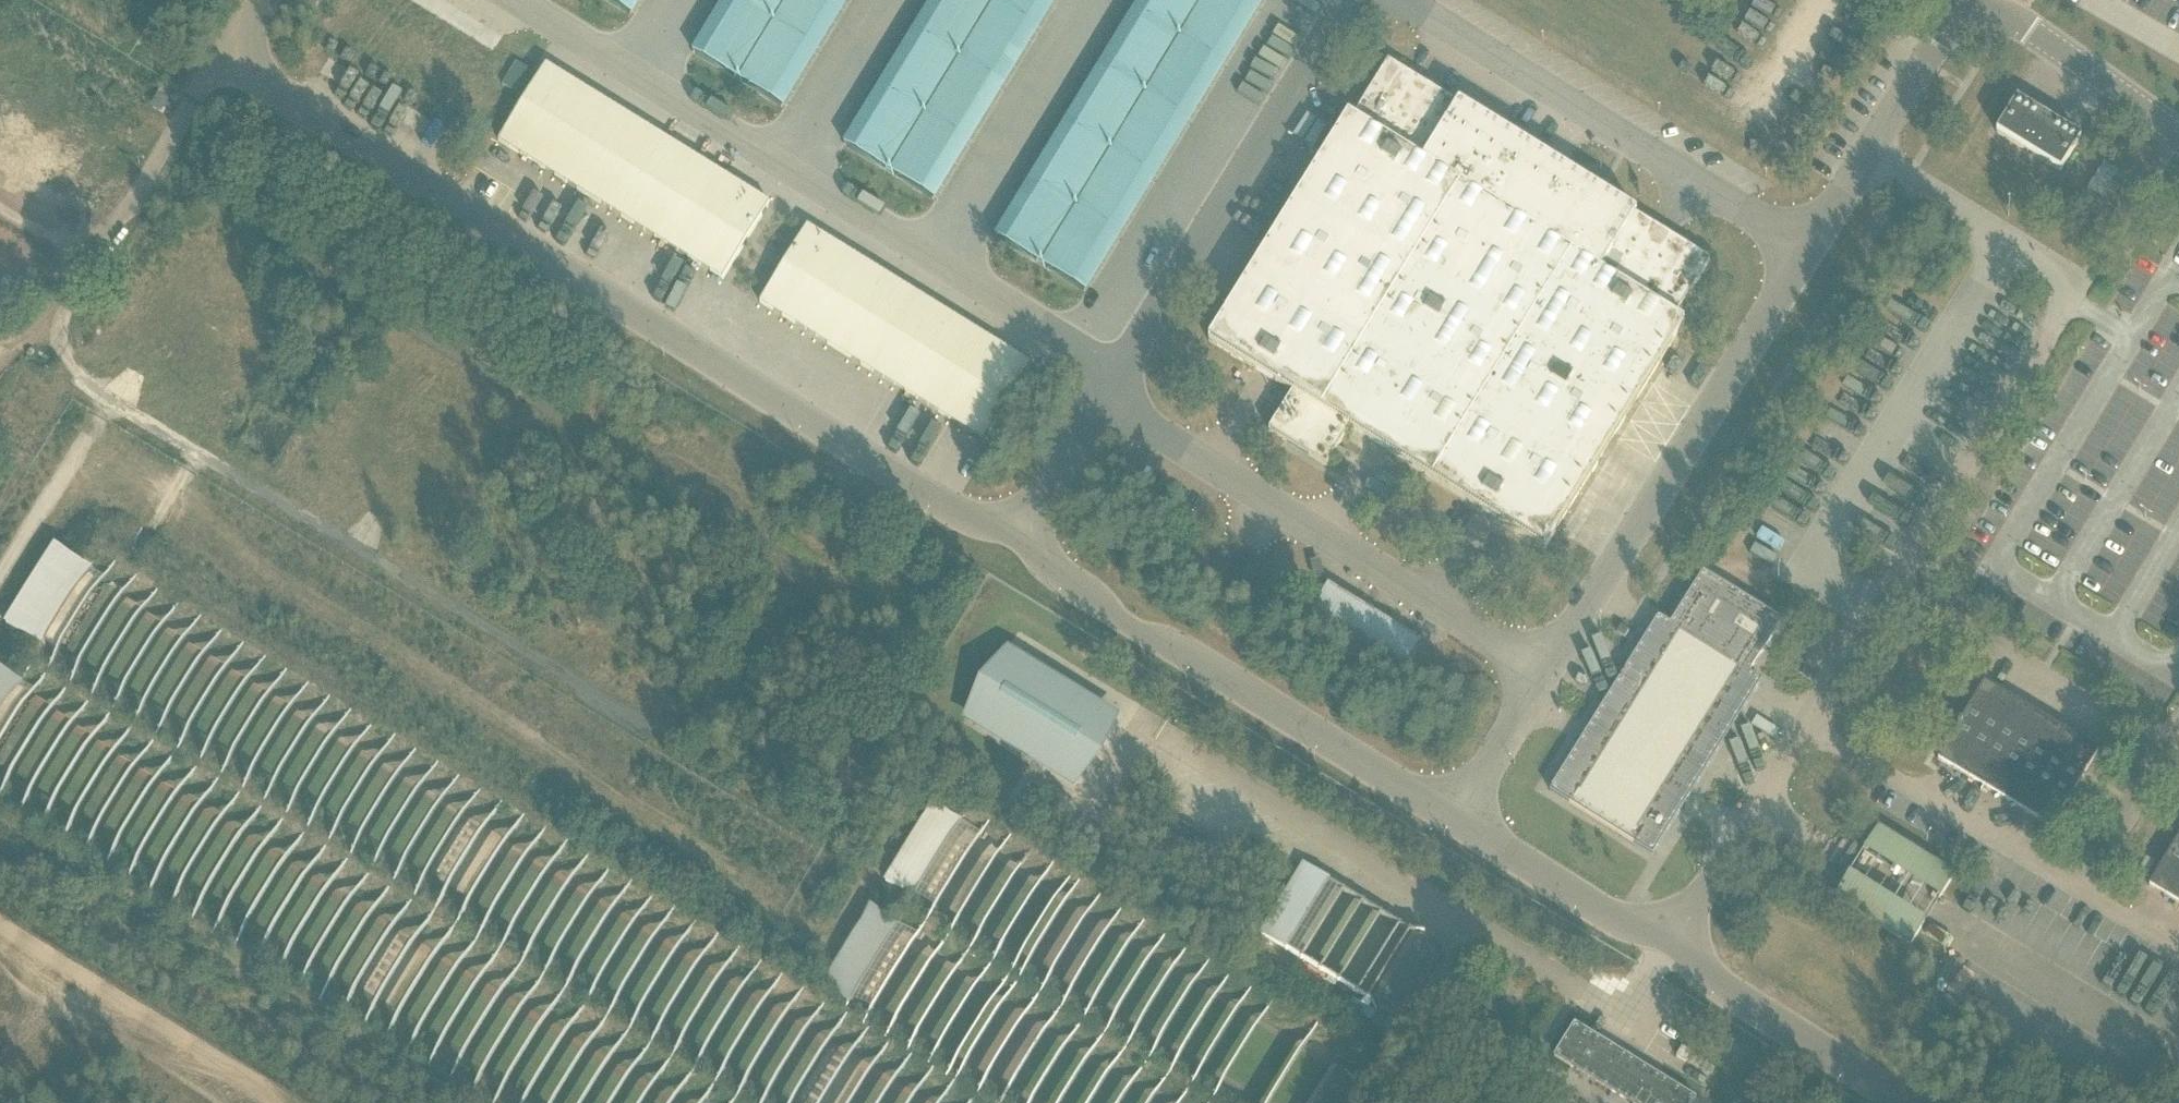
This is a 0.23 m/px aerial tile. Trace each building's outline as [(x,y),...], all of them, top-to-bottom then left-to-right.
[(315,11),(322,0),(302,0),(301,2),(315,11)] [(633,15),(642,0),(608,0),(633,15)] [(693,52),(784,108),(849,0),(724,0),(693,52)] [(844,144),(936,199),(1056,0),(931,0),(844,144)] [(996,237),(1088,292),(1264,0),(1139,0),(996,237)] [(494,80),(516,94),(531,71),(508,57),(494,80)] [(1209,342),(1258,372),(1293,394),(1269,432),(1285,441),(1326,467),(1350,429),(1545,550),(1684,324),(1675,319),(1710,262),(1671,238),(1654,227),(1458,107),(1389,63),(1353,120),(1348,116),(1233,303),(1209,342)] [(499,142),(723,280),(770,204),(546,66),(499,142)] [(1997,134),(2060,173),(2081,140),(2017,101),(1997,134)] [(1032,366),(807,227),(760,303),(984,442),(1032,366)] [(1235,381),(1242,386),(1251,371),(1244,366),(1235,381)] [(1750,673),(1782,621),(1703,572),(1671,624),(1659,616),(1549,791),(1653,856),(1762,681),(1750,673)] [(1617,633),(1625,639),(1629,632),(1621,627),(1617,633)] [(1075,705),(1028,677),(1029,676),(1014,667),(982,719),(988,722),(989,722),(1026,745),(1070,772),(1101,721),(1076,705),(1075,705)] [(1938,760),(1941,762),(2052,829),(2098,752),(1984,683),(1963,718),(1962,717),(1960,721),(1961,722),(1938,760)] [(10,758),(16,746),(46,761),(47,758),(79,773),(98,735),(0,688),(0,753),(10,758)] [(122,780),(115,786),(120,792),(141,774),(130,760),(115,772),(122,780)] [(2153,889),(2178,905),(2178,837),(2149,887),(2153,889)] [(1887,925),(1933,925),(1960,879),(1960,873),(1927,854),(1879,854),(1897,864),(1914,864),(1914,881),(1900,880),(1874,880),(1862,873),(1853,889),(1853,892),(1847,903),(1864,903),(1864,912),(1887,925)] [(1006,945),(998,960),(1227,1085),(1278,992),(1064,876),(1050,902),(1057,905),(1043,930),(1034,926),(1020,952),(1006,945)] [(1373,1004),(1401,1021),(1443,952),(1416,935),(1373,1004)] [(1697,1101),(1574,1025),(1554,1057),(1629,1102),(1695,1102),(1697,1101)] [(1922,1048),(1931,1054),(1941,1039),(1932,1033),(1922,1048)] [(1683,1050),(1677,1058),(1688,1064),(1693,1056),(1683,1050)]
